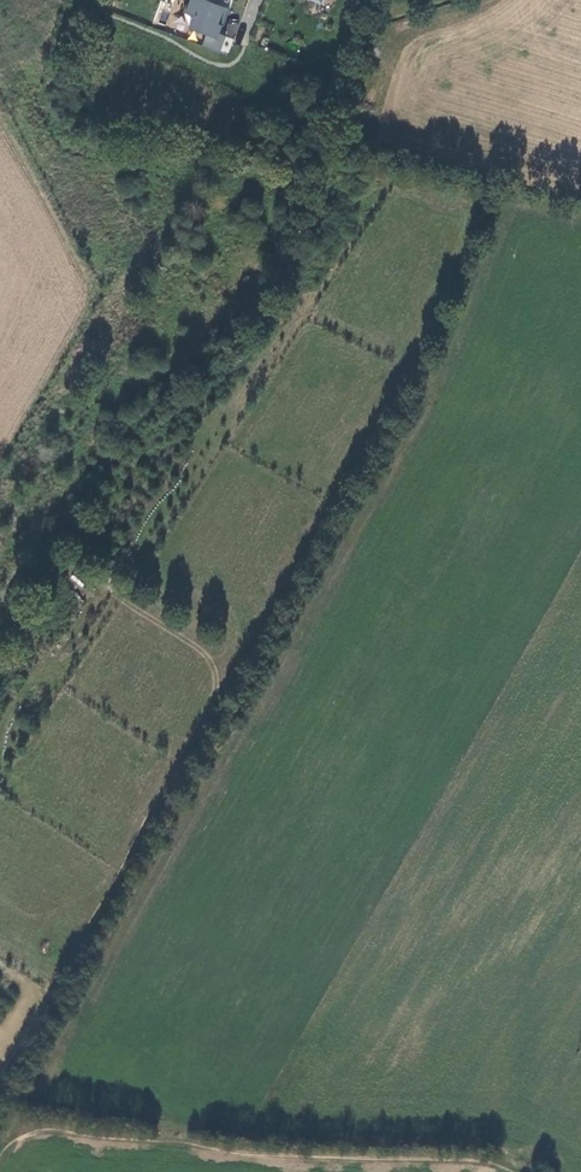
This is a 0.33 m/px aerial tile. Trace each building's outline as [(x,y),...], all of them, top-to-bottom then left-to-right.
[(230,10),(205,0),(192,0),(182,26),(205,35),(202,45),(227,55),(239,25),(227,20),(230,10)]
